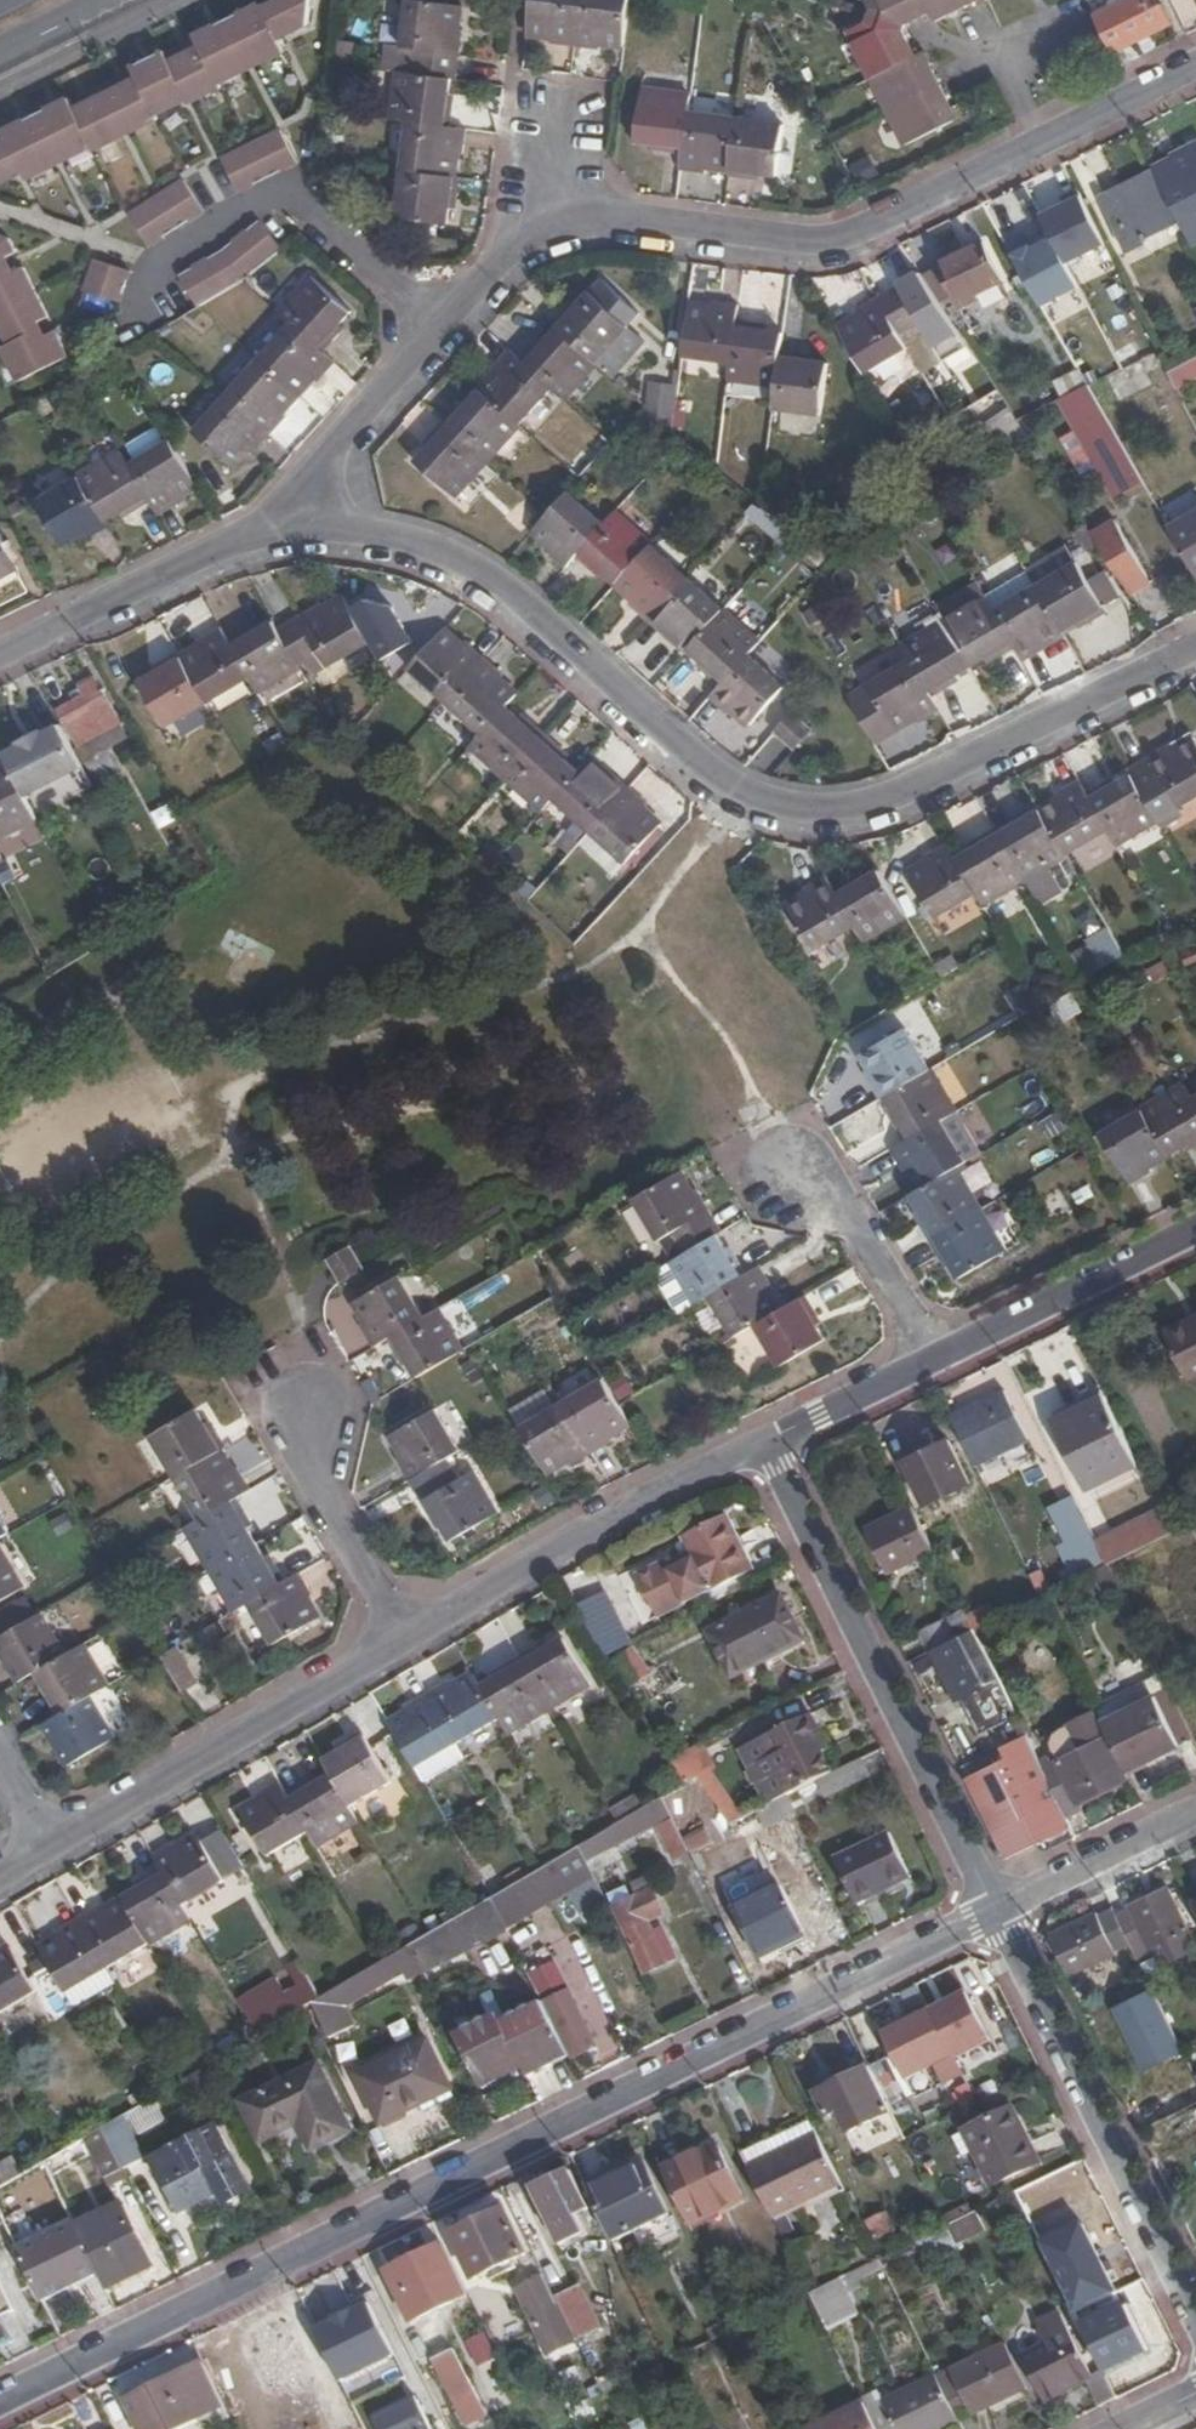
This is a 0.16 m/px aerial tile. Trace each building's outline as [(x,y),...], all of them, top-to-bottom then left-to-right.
[(265,6),(262,1),(196,34),(202,45),(198,47),(174,60),(168,63),(162,51),(129,67),(134,77),(126,81),(75,107),(69,110),(63,98),(0,130),(0,132),(4,138),(0,140),(0,182),(23,171),(27,179),(55,165),(50,155),(65,148),(70,158),(95,145),(98,150),(122,138),(118,130),(132,123),(136,131),(161,119),(158,114),(184,102),(181,97),(187,95),(192,104),(227,88),(223,81),(248,70),(244,63),(261,55),(265,62),(290,51),(283,37),(312,23),(315,0),(277,0),(265,6)] [(531,28),(557,32),(556,38),(576,41),(581,0),(534,0),(531,28)] [(576,41),(603,45),(604,39),(625,42),(630,0),(581,0),(576,41)] [(931,14),(924,0),(856,0),(854,6),(905,29),(906,25),(931,14)] [(965,5),(962,0),(924,0),(931,14),(933,17),(939,14),(940,17),(965,5)] [(1121,66),(1139,57),(1132,43),(1172,23),(1163,4),(1153,9),(1148,0),(1129,0),(1088,0),(1121,66)] [(450,77),(457,77),(462,30),(456,30),(459,6),(410,1),(404,48),(417,50),(415,73),(450,77)] [(904,32),(905,29),(854,6),(852,22),(876,74),(915,55),(904,32)] [(174,60),(198,47),(195,40),(170,53),(174,60)] [(923,52),(915,55),(876,74),(892,108),(942,82),(932,60),(926,59),(923,52)] [(248,70),(265,62),(261,55),(244,63),(248,70)] [(415,73),(400,71),(395,120),(409,121),(451,126),(454,101),(447,100),(450,77),(415,73)] [(71,99),(75,107),(126,81),(122,74),(71,99)] [(954,106),(942,82),(892,108),(907,140),(954,119),(951,113),(954,106)] [(695,94),(643,87),(637,138),(664,142),(663,147),(687,150),(693,109),(695,94)] [(687,150),(685,166),(711,169),(712,162),(733,165),(739,116),(693,109),(687,150)] [(733,165),(732,173),(759,177),(760,169),(781,172),(787,124),(739,116),(733,165)] [(409,121),(404,168),(455,175),(458,151),(465,152),(469,128),(451,126),(409,121)] [(122,138),(136,131),(132,123),(118,130),(122,138)] [(239,186),(296,156),(280,124),(221,152),(239,186)] [(1151,167),(1153,170),(1177,221),(1195,211),(1195,145),(1151,167)] [(55,165),(70,158),(65,148),(50,155),(55,165)] [(863,184),(880,176),(873,158),(855,166),(863,184)] [(455,175),(404,168),(399,218),(448,224),(452,200),(458,200),(461,176),(455,175)] [(1177,221),(1153,170),(1101,196),(1131,256),(1151,246),(1148,240),(1179,224),(1177,221)] [(156,233),(201,207),(182,174),(137,200),(156,233)] [(244,281),(279,246),(252,220),(220,252),(175,277),(195,310),(200,307),(244,281)] [(1045,227),(1012,244),(1044,304),(1077,287),(1045,227)] [(7,345),(0,348),(0,351),(17,384),(67,359),(53,331),(50,333),(41,337),(34,323),(43,319),(46,317),(22,267),(17,269),(9,273),(2,258),(10,254),(14,252),(8,239),(0,236),(0,330),(7,345)] [(940,262),(944,268),(960,298),(964,307),(978,300),(974,292),(1001,277),(982,241),(940,262)] [(9,273),(17,269),(10,254),(2,258),(9,273)] [(84,293),(118,304),(129,272),(95,260),(84,293)] [(960,298),(944,268),(926,276),(945,305),(960,298)] [(314,279),(282,315),(293,325),(324,352),(339,335),(335,331),(351,312),(314,279)] [(899,284),(877,297),(899,333),(920,321),(899,284)] [(571,307),(556,324),(561,328),(597,360),(626,327),(637,314),(609,288),(598,301),(591,294),(576,311),(571,307)] [(899,333),(877,297),(856,309),(860,315),(841,325),(867,369),(906,346),(898,334),(899,333)] [(736,324),(739,308),(714,305),(713,312),(690,309),(689,314),(684,351),(684,358),(731,364),(736,324)] [(664,348),(684,351),(689,314),(668,311),(664,348)] [(41,337),(50,333),(43,319),(34,323),(41,337)] [(780,351),(782,336),(759,334),(760,327),(736,324),(731,364),(729,379),(775,385),(780,351)] [(293,325),(260,362),(296,395),(313,375),(319,380),(335,362),(324,352),(293,325)] [(597,360),(561,328),(543,347),(538,343),(523,361),(551,386),(564,398),(597,360)] [(523,361),(510,350),(495,367),(498,370),(483,388),(520,422),(551,386),(523,361)] [(806,355),(780,351),(775,385),(773,408),(822,415),(827,365),(805,362),(806,355)] [(1167,370),(1175,388),(1195,377),(1195,356),(1167,370)] [(296,395),(260,362),(229,397),(270,432),(283,417),(279,413),(296,395)] [(1052,380),(1060,397),(1086,384),(1076,368),(1052,380)] [(919,412),(936,407),(927,378),(910,383),(919,412)] [(647,420),(676,423),(681,387),(651,384),(647,420)] [(1060,397),(1058,398),(1116,497),(1142,481),(1086,384),(1060,397)] [(520,422),(483,388),(464,409),(459,405),(444,422),(487,459),(520,422)] [(270,432),(229,397),(197,431),(233,466),(249,447),(253,451),(270,432)] [(991,422),(1002,441),(1022,429),(1011,410),(991,422)] [(487,459),(444,422),(429,439),(433,443),(416,462),(455,495),(487,459)] [(198,484),(173,441),(133,463),(154,498),(161,511),(181,500),(178,496),(198,484)] [(133,463),(126,451),(82,476),(107,518),(130,505),(132,510),(154,498),(133,463)] [(107,518),(82,476),(40,500),(64,544),(87,531),(90,536),(111,524),(107,518)] [(547,550),(566,567),(576,556),(604,525),(567,492),(550,512),(535,528),(552,545),(547,550)] [(599,565),(617,581),(649,545),(614,514),(604,525),(576,556),(593,571),(599,565)] [(1195,573),(1195,514),(1169,527),(1195,573)] [(1104,552),(1134,597),(1152,586),(1115,523),(1093,536),(1104,552)] [(1093,536),(1090,530),(1078,538),(1092,558),(1104,552),(1093,536)] [(0,533),(0,572),(16,564),(0,533)] [(649,545),(617,581),(636,598),(631,603),(650,619),(687,578),(649,545)] [(1038,581),(1065,626),(1085,615),(1087,619),(1107,607),(1078,557),(1038,581)] [(996,605),(1038,581),(1031,570),(989,595),(996,605)] [(687,578),(650,619),(667,634),(671,630),(688,646),(722,609),(687,578)] [(988,592),(981,581),(939,605),(947,617),(988,592)] [(1017,642),(1025,655),(1047,642),(1045,638),(1065,626),(1038,581),(996,605),(1017,642)] [(947,617),(973,661),(993,649),(996,654),(1017,642),(996,605),(989,595),(988,592),(947,617)] [(278,627),(300,664),(320,653),(327,663),(367,640),(343,597),(321,608),(319,605),(278,627)] [(722,609),(688,646),(708,664),(704,669),(721,684),(750,651),(758,642),(722,609)] [(950,674),(973,661),(947,617),(902,644),(910,659),(931,693),(954,680),(950,674)] [(247,674),(256,688),(300,664),(278,627),(274,621),(252,633),(250,628),(227,641),(247,674)] [(443,627),(409,666),(443,697),(481,654),(465,639),(461,644),(443,627)] [(184,655),(208,697),(247,674),(227,641),(220,629),(201,639),(204,644),(184,655)] [(166,722),(208,697),(184,655),(180,650),(159,662),(162,668),(142,679),(166,722)] [(721,684),(713,694),(730,709),(733,706),(751,722),(755,717),(786,683),(750,651),(721,684)] [(481,654),(443,697),(481,731),(505,705),(515,694),(495,675),(499,670),(481,654)] [(921,721),(940,709),(931,693),(910,659),(872,682),(898,726),(917,714),(921,721)] [(80,746),(122,722),(95,675),(79,684),(86,695),(60,710),(80,746)] [(481,731),(471,743),(506,775),(545,733),(528,718),(524,723),(505,705),(481,731)] [(777,734),(800,753),(815,736),(793,716),(777,734)] [(26,798),(86,768),(61,722),(45,730),(43,726),(17,740),(19,745),(3,753),(9,765),(26,798)] [(545,733),(506,775),(541,808),(551,796),(575,770),(558,754),(563,749),(545,733)] [(1132,777),(1135,782),(1152,812),(1174,800),(1180,811),(1195,802),(1195,747),(1175,760),(1171,754),(1132,777)] [(94,776),(117,763),(110,750),(86,764),(94,776)] [(551,796),(587,829),(626,786),(609,771),(605,776),(585,758),(575,770),(551,796)] [(37,818),(26,798),(9,765),(0,769),(0,836),(37,818)] [(1089,801),(1109,837),(1117,850),(1159,825),(1152,812),(1135,782),(1112,795),(1109,789),(1089,801)] [(626,786),(587,829),(623,861),(657,823),(640,809),(645,803),(626,786)] [(1089,801),(1082,789),(1061,801),(1063,806),(1041,819),(1067,862),(1109,837),(1089,801)] [(159,816),(176,809),(168,791),(151,799),(159,816)] [(1067,862),(1041,819),(1020,831),(1017,825),(997,836),(1027,886),(1048,873),(1067,862)] [(1027,886),(997,836),(973,851),(976,856),(959,866),(975,893),(985,910),(1027,886)] [(959,866),(946,845),(924,858),(927,865),(908,876),(931,919),(975,893),(959,866)] [(902,914),(878,871),(856,884),(852,878),(831,890),(851,924),(860,939),(902,914)] [(1027,886),(1041,909),(1063,897),(1048,873),(1027,886)] [(831,890),(822,876),(802,887),(805,893),(786,904),(811,947),(851,924),(831,890)] [(1124,960),(1111,939),(1090,952),(1102,972),(1124,960)] [(852,1039),(861,1054),(899,1031),(890,1016),(852,1039)] [(868,1083),(881,1104),(887,1101),(931,1076),(906,1034),(863,1059),(874,1079),(868,1083)] [(942,1125),(956,1117),(931,1076),(887,1101),(899,1122),(893,1125),(905,1147),(942,1125)] [(1186,1088),(1143,1112),(1167,1154),(1188,1142),(1191,1147),(1195,1144),(1195,1105),(1194,1102),(1186,1088)] [(1167,1154),(1143,1112),(1102,1136),(1129,1183),(1148,1171),(1146,1167),(1167,1154)] [(905,1147),(893,1154),(904,1173),(911,1169),(923,1190),(957,1171),(966,1166),(942,1125),(905,1147)] [(923,1190),(912,1197),(924,1217),(917,1221),(930,1243),(981,1213),(957,1171),(923,1190)] [(692,1196),(679,1175),(637,1199),(663,1240),(674,1233),(687,1254),(716,1237),(723,1233),(700,1193),(692,1196)] [(981,1213),(930,1243),(943,1264),(949,1260),(961,1281),(1006,1255),(981,1213)] [(700,1304),(711,1298),(749,1276),(736,1254),(728,1258),(716,1237),(687,1254),(674,1261),(700,1304)] [(327,1263),(339,1285),(344,1282),(364,1270),(351,1248),(327,1263)] [(770,1288),(759,1270),(749,1276),(711,1298),(735,1338),(754,1327),(779,1313),(766,1290),(770,1288)] [(401,1281),(358,1307),(369,1324),(362,1328),(375,1349),(389,1340),(424,1319),(401,1281)] [(779,1367),(821,1342),(810,1323),(816,1319),(804,1299),(779,1313),(754,1327),(779,1367)] [(407,1357),(420,1379),(462,1353),(437,1311),(424,1319),(389,1340),(401,1360),(407,1357)] [(1195,1376),(1195,1318),(1168,1332),(1191,1378),(1195,1376)] [(474,1384),(485,1377),(475,1361),(464,1367),(474,1384)] [(609,1436),(631,1424),(620,1405),(605,1379),(559,1406),(590,1456),(613,1442),(609,1436)] [(1050,1383),(1028,1394),(1048,1433),(1061,1427),(1053,1412),(1062,1407),(1050,1383)] [(952,1419),(976,1465),(1028,1438),(1005,1392),(952,1419)] [(519,1430),(554,1409),(544,1393),(509,1413),(519,1430)] [(1140,1461),(1107,1396),(1059,1421),(1092,1485),(1140,1461)] [(572,1468),(590,1456),(559,1406),(554,1409),(519,1430),(518,1430),(545,1475),(568,1462),(572,1468)] [(226,1453),(232,1449),(219,1427),(213,1431),(200,1410),(157,1436),(181,1478),(226,1453)] [(396,1460),(409,1482),(447,1459),(458,1453),(434,1413),(392,1438),(403,1456),(396,1460)] [(929,1505),(972,1484),(950,1440),(938,1446),(935,1440),(915,1450),(918,1456),(907,1461),(929,1505)] [(240,1498),(254,1490),(241,1467),(236,1470),(226,1453),(181,1478),(205,1519),(240,1498)] [(447,1459),(409,1482),(433,1523),(440,1519),(452,1539),(494,1513),(471,1473),(459,1480),(447,1459)] [(1078,1498),(1096,1532),(1108,1525),(1090,1491),(1078,1498)] [(217,1568),(260,1543),(247,1522),(252,1519),(240,1498),(205,1519),(192,1526),(217,1568)] [(1108,1564),(1075,1498),(1056,1508),(1072,1539),(1061,1545),(1078,1579),(1091,1572),(1108,1564)] [(1176,1531),(1167,1514),(1139,1528),(1147,1545),(1176,1531)] [(755,1569),(730,1517),(686,1538),(697,1561),(678,1571),(673,1560),(641,1575),(661,1615),(755,1569)] [(900,1586),(942,1565),(923,1525),(880,1546),(900,1586)] [(1147,1545),(1139,1528),(1125,1535),(1133,1552),(1147,1545)] [(0,1540),(0,1603),(28,1587),(0,1540)] [(270,1561),(260,1543),(217,1568),(240,1608),(252,1601),(288,1581),(275,1558),(270,1561)] [(1122,1594),(1108,1564),(1091,1572),(1106,1602),(1122,1594)] [(276,1642),(319,1616),(308,1596),(314,1592),(302,1572),(288,1581),(252,1601),(276,1642)] [(801,1640),(779,1596),(712,1629),(734,1674),(801,1640)] [(609,1598),(579,1613),(605,1657),(634,1643),(609,1598)] [(974,1630),(1000,1617),(993,1602),(967,1615),(974,1630)] [(0,1635),(0,1654),(17,1683),(37,1672),(70,1653),(45,1610),(0,1635)] [(941,1646),(974,1630),(967,1615),(965,1610),(926,1630),(935,1649),(941,1646)] [(999,1679),(974,1630),(941,1646),(969,1702),(980,1696),(975,1686),(986,1681),(988,1685),(999,1679)] [(90,1642),(70,1653),(37,1672),(61,1712),(88,1697),(113,1682),(90,1642)] [(180,1643),(164,1652),(185,1687),(201,1678),(180,1643)] [(620,1660),(643,1688),(657,1677),(633,1649),(620,1660)] [(541,1654),(520,1667),(549,1715),(588,1691),(564,1650),(545,1661),(541,1654)] [(549,1715),(520,1667),(500,1678),(504,1685),(483,1698),(499,1726),(507,1739),(549,1715)] [(1128,1771),(1193,1736),(1162,1673),(1146,1681),(1153,1696),(1103,1721),(1111,1738),(1128,1771)] [(1153,1696),(1146,1681),(1095,1706),(1098,1712),(1103,1721),(1153,1696)] [(483,1698),(474,1682),(450,1696),(446,1690),(430,1700),(459,1750),(499,1726),(483,1698)] [(61,1712),(41,1724),(65,1766),(112,1738),(88,1697),(61,1712)] [(459,1750),(430,1700),(408,1713),(411,1718),(392,1730),(417,1774),(459,1750)] [(1077,1801),(1130,1776),(1128,1771),(1111,1738),(1103,1721),(1098,1712),(1095,1706),(1094,1705),(1067,1719),(1067,1720),(1059,1725),(1055,1729),(1052,1732),(1050,1739),(1057,1755),(1059,1761),(1043,1769),(1066,1815),(1080,1808),(1077,1801)] [(773,1730),(800,1783),(840,1764),(831,1746),(837,1743),(819,1707),(773,1730)] [(1042,1727),(1026,1734),(1028,1737),(1037,1756),(1047,1750),(1051,1758),(1056,1755),(1042,1727)] [(780,1793),(800,1783),(773,1730),(751,1741),(761,1763),(765,1761),(771,1771),(769,1772),(780,1793)] [(1026,1734),(1024,1730),(961,1762),(965,1768),(1028,1737),(1026,1734)] [(1049,1850),(1077,1837),(1066,1815),(1043,1769),(1037,1756),(1028,1737),(965,1768),(1008,1857),(1037,1842),(1041,1848),(1049,1850)] [(349,1755),(329,1767),(338,1782),(354,1810),(393,1787),(365,1738),(345,1749),(349,1755)] [(723,1760),(712,1738),(678,1755),(694,1777),(723,1760)] [(1059,1761),(1056,1755),(1051,1758),(1047,1750),(1037,1756),(1043,1769),(1059,1761)] [(879,1768),(872,1754),(829,1775),(836,1789),(879,1768)] [(320,1850),(363,1825),(354,1810),(338,1782),(315,1795),(311,1789),(292,1800),(312,1835),(320,1850)] [(292,1800),(284,1786),(259,1800),(262,1805),(244,1816),(270,1860),(312,1835),(292,1800)] [(696,1814),(682,1786),(663,1797),(677,1824),(696,1814)] [(808,1807),(800,1790),(784,1798),(792,1815),(808,1807)] [(673,1852),(687,1845),(677,1824),(663,1797),(615,1825),(581,1845),(589,1861),(592,1859),(612,1899),(619,1896),(599,1854),(657,1820),(673,1852)] [(792,1815),(784,1798),(762,1808),(770,1826),(792,1815)] [(859,1903),(913,1877),(892,1834),(838,1860),(859,1903)] [(177,1847),(159,1857),(168,1872),(188,1908),(227,1886),(201,1841),(181,1852),(177,1847)] [(547,1886),(589,1861),(581,1845),(573,1850),(538,1870),(547,1886)] [(147,1891),(128,1902),(154,1946),(197,1922),(188,1908),(168,1872),(144,1886),(147,1891)] [(808,1931),(786,1885),(738,1909),(760,1954),(808,1931)] [(1168,1885),(1129,1904),(1150,1947),(1164,1940),(1174,1959),(1195,1948),(1195,1943),(1189,1928),(1168,1885)] [(517,1903),(509,1887),(492,1897),(500,1912),(517,1903)] [(619,1896),(612,1899),(648,1972),(670,1961),(650,1920),(666,1912),(654,1888),(633,1899),(629,1891),(619,1896)] [(500,1912),(492,1897),(488,1899),(426,1935),(410,1944),(422,1969),(462,1950),(464,1955),(510,1932),(500,1912)] [(154,1946),(128,1902),(108,1914),(104,1909),(83,1921),(112,1970),(154,1946)] [(1116,1911),(1113,1904),(1051,1936),(1071,1974),(1132,1943),(1116,1911)] [(1137,1953),(1150,1947),(1129,1904),(1116,1911),(1132,1943),(1137,1953)] [(112,1970),(83,1921),(59,1935),(62,1940),(44,1951),(69,1994),(112,1970)] [(1,2017),(44,1992),(17,1948),(0,1958),(0,2016),(1,2017)] [(396,1966),(390,1956),(383,1960),(356,1976),(360,1984),(396,1966)] [(546,1962),(529,1971),(544,2002),(551,2016),(554,2014),(576,2058),(597,2048),(569,1990),(562,1994),(546,1962)] [(112,1970),(69,1994),(77,2009),(119,1984),(112,1970)] [(356,1976),(320,1997),(308,2003),(325,2037),(350,2025),(338,2002),(363,1990),(360,1984),(356,1976)] [(551,2016),(544,2002),(525,2011),(553,2067),(572,2058),(551,2016)] [(553,2067),(525,2011),(493,2027),(490,2020),(455,2037),(487,2100),(553,2067)] [(938,2032),(869,2067),(870,2068),(888,2104),(915,2091),(908,2078),(934,2065),(943,2083),(964,2072),(954,2053),(950,2055),(938,2032)] [(357,2074),(381,2123),(424,2103),(417,2089),(447,2074),(429,2038),(357,2074)] [(261,2141),(301,2121),(314,2149),(354,2127),(321,2060),(241,2099),(261,2141)] [(888,2104),(870,2068),(814,2095),(826,2119),(836,2114),(848,2136),(893,2114),(888,2104)] [(1161,2121),(1170,2138),(1195,2125),(1195,2104),(1161,2121)] [(999,2183),(1041,2161),(1013,2108),(971,2130),(999,2183)] [(897,2121),(903,2136),(922,2127),(916,2113),(897,2121)] [(132,2158),(113,2117),(100,2124),(120,2164),(132,2158)] [(750,2169),(818,2135),(811,2122),(743,2155),(750,2169)] [(100,2124),(83,2134),(102,2172),(120,2164),(100,2124)] [(190,2148),(153,2168),(174,2211),(211,2193),(208,2186),(215,2183),(225,2204),(250,2192),(222,2133),(211,2138),(207,2131),(187,2141),(190,2148)] [(750,2169),(771,2214),(841,2180),(818,2135),(750,2169)] [(665,2172),(691,2224),(745,2198),(719,2145),(665,2172)] [(24,2169),(16,2154),(0,2163),(0,2183),(24,2169)] [(590,2185),(617,2239),(672,2212),(645,2158),(590,2185)] [(590,2208),(570,2169),(535,2186),(564,2244),(586,2233),(577,2215),(590,2208)] [(1099,2241),(1069,2182),(1039,2198),(1067,2257),(1099,2241)] [(76,2226),(99,2272),(105,2285),(150,2262),(120,2204),(76,2226)] [(477,2278),(529,2253),(506,2206),(455,2232),(477,2278)] [(979,2210),(948,2226),(958,2245),(989,2230),(979,2210)] [(865,2227),(873,2243),(899,2230),(891,2214),(865,2227)] [(73,2221),(18,2248),(43,2300),(99,2272),(76,2226),(73,2221)] [(392,2271),(416,2321),(458,2300),(433,2250),(392,2271)] [(578,2339),(561,2303),(557,2305),(542,2276),(522,2287),(553,2351),(578,2339)] [(858,2314),(840,2278),(810,2293),(828,2329),(858,2314)] [(579,2284),(557,2295),(561,2303),(578,2339),(601,2328),(579,2284)] [(328,2354),(342,2381),(397,2354),(372,2302),(316,2330),(328,2354)] [(1087,2380),(1100,2406),(1118,2398),(1104,2371),(1094,2376),(1065,2314),(1014,2338),(1044,2401),(1087,2380)] [(316,2330),(314,2326),(298,2334),(293,2323),(246,2346),(265,2386),(284,2377),(291,2390),(298,2386),(291,2372),(328,2354),(316,2330)] [(487,2331),(467,2341),(479,2367),(500,2358),(487,2331)] [(1026,2384),(1005,2341),(936,2374),(958,2416),(1026,2384)] [(477,2389),(457,2349),(436,2359),(456,2399),(477,2389)] [(673,2360),(681,2377),(692,2371),(683,2355),(673,2360)] [(206,2363),(183,2374),(182,2372),(129,2399),(143,2428),(171,2428),(208,2411),(215,2425),(231,2417),(206,2363)] [(605,2394),(622,2385),(615,2370),(598,2379),(605,2394)] [(936,2374),(866,2406),(878,2428),(931,2428),(958,2416),(936,2374)] [(378,2418),(383,2428),(434,2428),(420,2399),(378,2418)] [(866,2406),(865,2403),(811,2428),(878,2428),(866,2406)]
